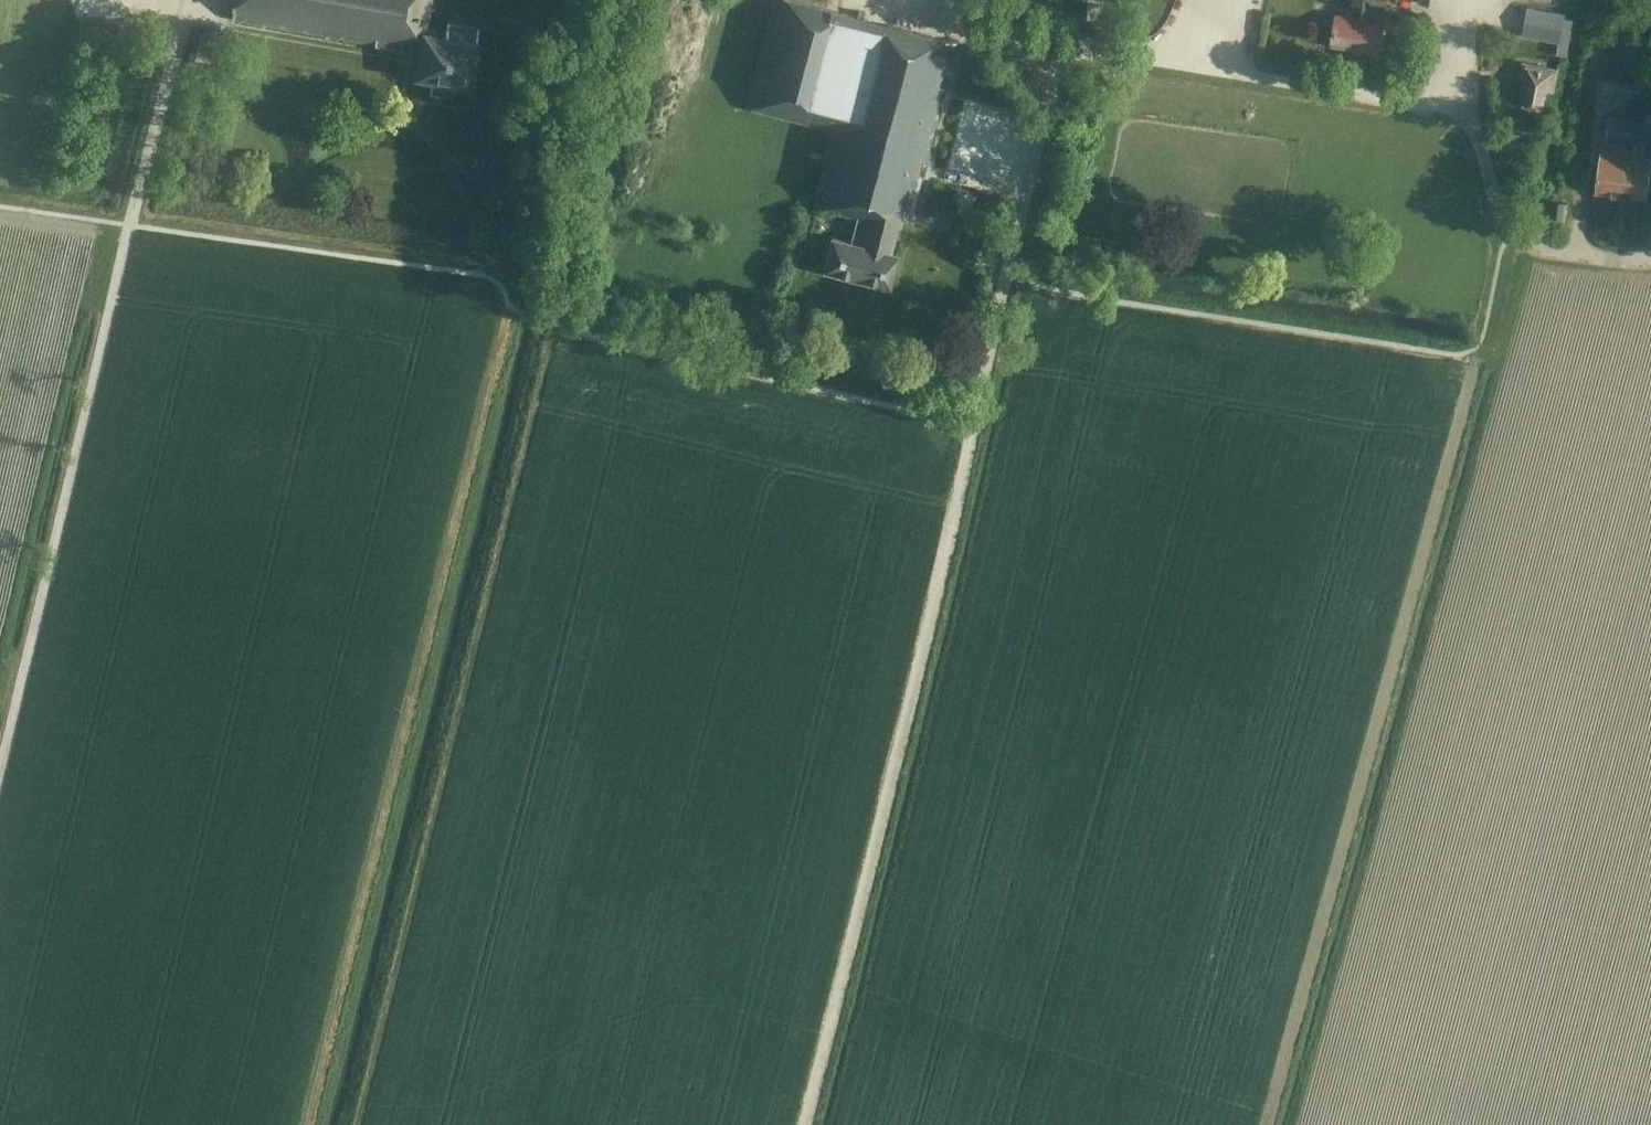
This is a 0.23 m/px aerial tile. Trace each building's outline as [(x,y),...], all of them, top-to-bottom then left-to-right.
[(437,35),(438,29),(427,27),(432,0),(235,0),(232,18),(400,48),(402,40),(423,44),(418,73),(430,75),(427,91),(451,95),(454,79),(468,82),(478,24),(446,18),(442,36),(437,35)] [(912,213),(954,42),(785,0),(775,0),(748,109),(833,130),(814,206),(858,217),(852,241),(830,236),(822,268),(888,284),(896,253),(890,251),(901,210),(912,213)] [(1086,2),(1083,18),(1094,20),(1097,4),(1086,2)] [(1521,36),(1553,41),(1552,52),(1566,54),(1574,17),(1563,15),(1564,12),(1526,6),(1521,36)] [(1336,15),(1331,44),(1363,49),(1362,53),(1378,55),(1383,22),(1336,15)] [(199,31),(194,61),(214,65),(220,35),(199,31)] [(1522,64),(1521,77),(1526,77),(1523,102),(1543,104),(1545,89),(1556,90),(1559,68),(1522,64)] [(1643,119),(1646,92),(1633,90),(1633,91),(1630,111),(1629,117),(1631,117),(1643,119)] [(1603,159),(1599,158),(1597,192),(1622,195),(1630,117),(1622,117),(1608,115),(1606,140),(1607,140),(1607,151),(1604,151),(1603,159)] [(1644,119),(1630,117),(1622,195),(1647,197),(1650,163),(1650,154),(1646,154),(1647,144),(1650,145),(1650,120),(1644,119)]
